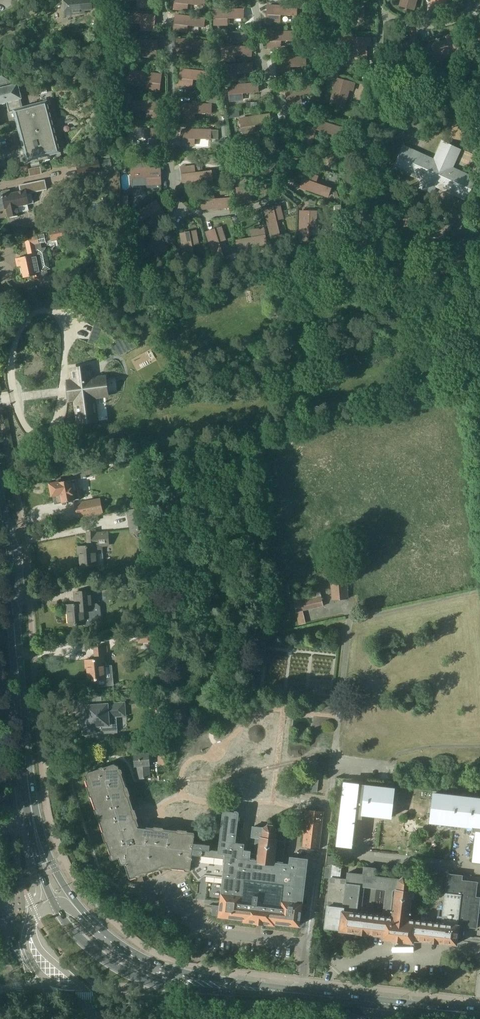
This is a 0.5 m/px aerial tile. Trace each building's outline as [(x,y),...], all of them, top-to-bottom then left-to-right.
[(66,15),(85,13),(85,10),(92,9),(91,0),(64,0),(66,15)] [(350,14),(364,13),(363,0),(348,0),(350,14)] [(296,16),(297,7),(268,5),(268,15),(296,16)] [(215,19),(243,19),(243,9),(215,10),(215,19)] [(154,25),(155,16),(126,14),(126,23),(154,25)] [(176,15),(175,24),(203,28),(205,19),(176,15)] [(477,22),(471,35),(479,40),(479,24),(477,22)] [(268,41),(297,41),(296,32),(268,32),(268,41)] [(445,58),(461,50),(453,34),(449,36),(451,39),(438,45),(445,58)] [(404,58),(422,53),(417,36),(413,37),(414,41),(400,44),(404,58)] [(352,45),(352,56),(367,57),(367,43),(371,43),(371,39),(353,38),(352,45)] [(178,39),(177,48),(205,51),(206,42),(178,39)] [(128,49),(157,51),(157,41),(129,40),(128,49)] [(224,45),(223,55),(251,57),(252,48),(224,45)] [(277,59),(278,69),(306,66),(305,57),(277,59)] [(223,66),(224,75),(252,73),(252,64),(223,66)] [(0,89),(0,103),(7,102),(9,112),(14,111),(26,162),(60,153),(47,101),(23,107),(21,98),(16,79),(10,80),(7,69),(0,71),(0,84),(1,89),(0,89)] [(182,69),(181,78),(209,82),(210,72),(182,69)] [(132,80),(160,84),(161,75),(133,71),(132,80)] [(330,74),(327,82),(336,85),(337,79),(338,76),(332,74),(330,74)] [(354,87),(355,83),(337,79),(336,85),(333,96),(347,100),(350,87),(354,87)] [(229,86),(230,95),(258,93),(257,83),(229,86)] [(288,99),(316,92),(313,83),(286,90),(288,99)] [(159,111),(160,102),(131,101),(131,111),(159,111)] [(183,104),(183,113),(211,114),(211,105),(183,104)] [(229,116),(229,118),(239,117),(239,115),(238,110),(228,111),(229,116)] [(243,128),(271,123),(269,114),(241,119),(243,128)] [(345,139),(348,130),(321,122),(318,130),(345,139)] [(309,157),(317,130),(308,127),(300,154),(309,157)] [(135,137),(163,139),(163,130),(135,128),(135,137)] [(260,132),(260,133),(264,137),(264,136),(268,133),(265,129),(264,128),(260,132)] [(182,130),(182,139),(194,139),(211,139),(219,139),(219,130),(211,130),(182,130)] [(401,152),(394,168),(466,200),(475,178),(462,172),(452,168),(454,163),(458,154),(460,151),(460,150),(442,142),(442,143),(440,146),(434,160),(432,159),(404,146),(401,152)] [(254,172),(279,159),(274,151),(249,164),(254,172)] [(132,163),(128,164),(129,171),(132,171),(132,170),(133,169),(147,169),(146,163),(132,163)] [(29,169),(30,176),(42,174),(41,167),(29,169)] [(160,168),(132,170),(132,179),(149,178),(149,184),(161,183),(161,178),(160,168)] [(184,183),(212,180),(211,171),(183,174),(184,183)] [(328,197),(331,188),(304,179),(301,187),(328,197)] [(0,193),(0,210),(5,209),(6,209),(7,209),(9,217),(10,217),(11,219),(18,217),(18,215),(20,215),(18,207),(34,203),(31,193),(47,190),(45,180),(19,186),(20,192),(11,194),(10,190),(2,192),(2,193),(0,193)] [(239,197),(267,193),(265,184),(237,188),(239,197)] [(202,209),(231,207),(230,198),(202,200),(202,209)] [(138,225),(161,209),(156,201),(133,217),(138,225)] [(272,237),(281,235),(274,208),(265,210),(272,237)] [(310,240),(310,212),(301,212),(301,240),(310,240)] [(66,237),(64,227),(49,231),(51,240),(66,237)] [(216,260),(225,257),(216,230),(207,233),(216,260)] [(187,262),(196,260),(190,233),(181,234),(187,262)] [(29,257),(20,259),(21,266),(22,265),(24,277),(33,276),(34,280),(42,278),(48,277),(47,270),(51,269),(46,248),(42,249),(41,244),(43,243),(46,243),(44,235),(25,239),(29,257)] [(239,249),(267,244),(265,235),(237,240),(239,249)] [(142,261),(164,244),(158,237),(136,254),(142,261)] [(139,347),(95,321),(88,343),(121,357),(139,347)] [(74,385),(70,386),(71,398),(75,397),(78,419),(82,419),(82,418),(92,417),(89,396),(105,394),(103,383),(104,383),(103,380),(91,382),(89,369),(72,371),(74,385)] [(51,486),(50,488),(51,492),(53,493),(53,495),(54,495),(55,504),(82,499),(78,479),(94,476),(92,467),(74,470),(76,479),(51,484),(51,486)] [(100,498),(75,503),(78,516),(103,511),(100,498)] [(126,510),(131,532),(148,528),(144,507),(126,510)] [(88,547),(78,548),(79,555),(81,555),(81,556),(80,556),(80,557),(80,558),(79,558),(79,559),(79,560),(79,561),(79,562),(80,562),(80,563),(80,564),(81,564),(81,565),(82,568),(96,567),(98,567),(100,569),(103,569),(104,566),(103,553),(102,546),(109,545),(109,532),(99,532),(87,533),(88,547)] [(329,591),(331,590),(332,601),(348,600),(345,572),(330,574),(331,588),(329,588),(329,591)] [(75,605),(66,606),(67,613),(68,613),(69,626),(84,625),(84,617),(92,617),(94,615),(93,608),(91,606),(90,592),(75,593),(76,600),(78,600),(79,605),(75,605)] [(299,612),(323,607),(320,593),(296,598),(299,612)] [(138,635),(138,643),(155,642),(154,633),(138,635)] [(107,653),(107,646),(94,647),(95,660),(86,661),(87,668),(88,667),(89,681),(104,679),(103,665),(104,665),(103,653),(107,653)] [(160,692),(143,693),(143,703),(160,702),(160,692)] [(115,716),(125,715),(124,702),(86,705),(87,720),(80,720),(81,734),(96,733),(95,726),(107,725),(108,732),(117,732),(115,716)] [(160,766),(168,765),(167,751),(159,752),(160,766)] [(139,766),(140,780),(152,779),(151,766),(151,753),(135,754),(136,767),(139,766)] [(88,772),(86,776),(112,855),(114,856),(115,859),(120,858),(122,864),(125,863),(127,872),(129,876),(129,878),(141,874),(140,872),(146,870),(147,872),(154,870),(154,871),(160,869),(166,867),(192,868),(194,844),(195,834),(147,828),(139,827),(139,826),(119,765),(115,764),(110,765),(105,767),(88,772)] [(307,779),(305,790),(317,792),(318,780),(307,779)] [(353,842),(354,834),(356,818),(362,819),(363,814),(391,817),(394,789),(345,783),(338,845),(345,845),(345,841),(353,842)] [(434,793),(431,822),(460,825),(474,827),(473,831),(477,832),(474,860),(479,861),(479,798),(434,793)] [(304,809),(303,818),(306,818),(303,847),(320,849),(324,812),(304,809)] [(219,851),(207,850),(207,845),(194,844),(192,868),(192,870),(199,879),(208,872),(214,873),(216,875),(224,876),(221,906),(214,905),(213,905),(212,914),(220,915),(220,916),(244,919),(244,921),(256,922),(263,923),(274,924),(274,922),(299,925),(301,910),(307,860),(291,858),(290,865),(283,864),(284,854),(285,845),(286,842),(287,831),(278,830),(278,829),(276,830),(274,826),(274,825),(274,824),(273,825),(269,825),(268,823),(267,824),(268,825),(264,828),(263,827),(262,828),(253,827),(252,837),(254,838),(253,843),(256,844),(255,853),(251,853),(251,851),(244,850),(245,844),(240,843),(242,827),(244,828),(245,823),(243,823),(238,822),(239,812),(237,812),(237,813),(235,813),(224,811),(224,815),(219,851)] [(328,854),(326,867),(325,877),(331,878),(325,927),(335,929),(340,929),(340,930),(341,930),(364,933),(383,936),(383,938),(385,939),(411,942),(413,942),(413,939),(456,944),(457,937),(463,938),(464,927),(477,929),(479,905),(479,898),(476,897),(478,883),(462,881),(463,875),(448,874),(442,923),(409,919),(412,899),(414,899),(415,892),(420,893),(422,882),(413,880),(412,881),(409,878),(410,877),(409,876),(408,877),(404,876),(403,875),(402,876),(403,877),(399,880),(384,878),(375,877),(376,868),(364,867),(363,874),(348,873),(347,880),(340,879),(341,865),(333,864),(333,863),(334,855),(332,855),(328,854)]
